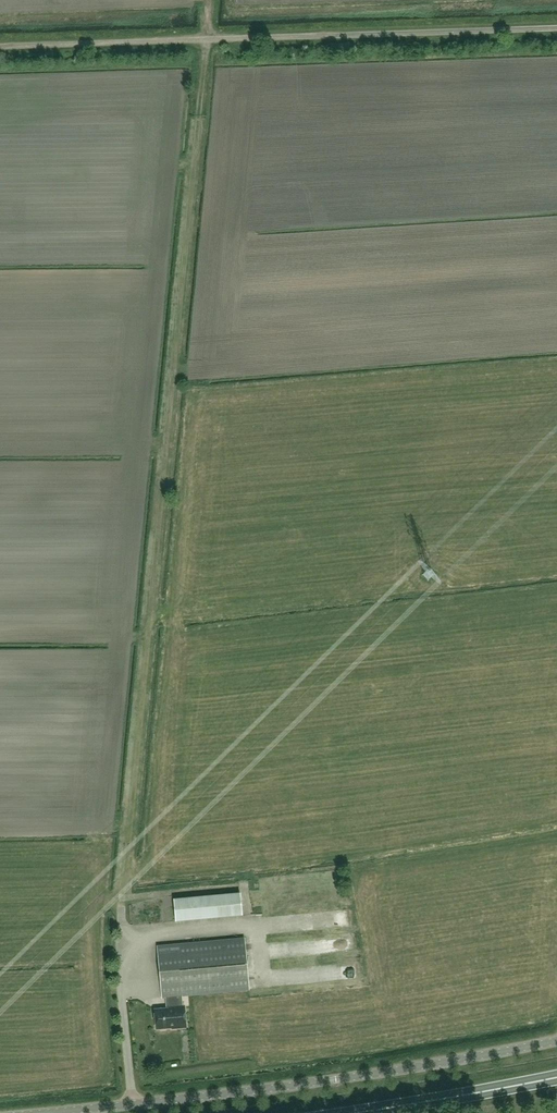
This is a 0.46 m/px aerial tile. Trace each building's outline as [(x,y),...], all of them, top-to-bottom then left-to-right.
[(241,897),(174,903),(176,923),(243,917),(241,897)] [(183,1007),(182,995),(249,989),(244,939),(158,947),(162,997),(166,997),(167,1009),(155,1010),(155,1012),(154,1014),(154,1017),(155,1019),(156,1029),(160,1028),(162,1029),(165,1029),(167,1028),(177,1027),(177,1028),(186,1027),(184,1006),(183,1007)] [(324,943),(314,944),(315,956),(326,955),(324,943)]
